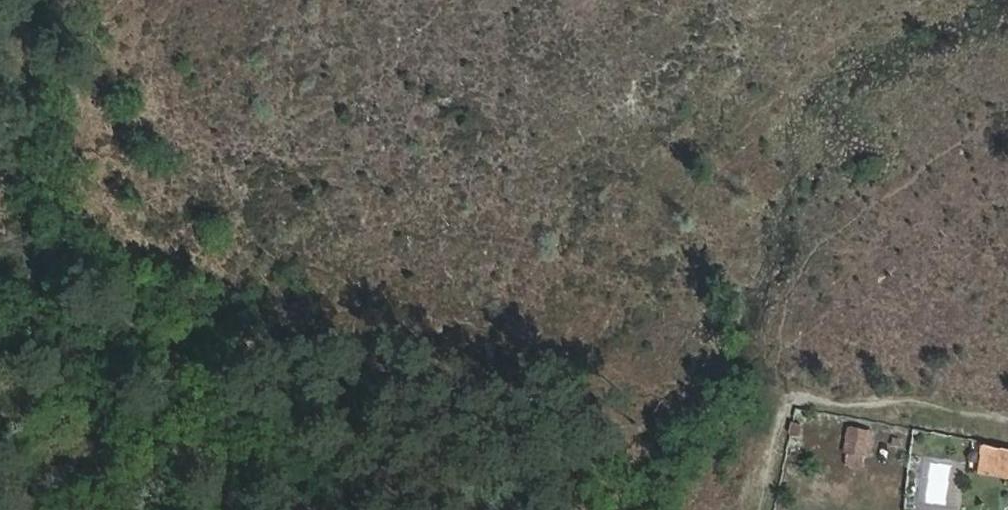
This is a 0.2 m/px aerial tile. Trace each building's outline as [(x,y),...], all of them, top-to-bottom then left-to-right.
[(869,457),(873,429),(855,426),(850,453),(869,457)] [(986,445),(982,471),(1007,476),(1007,450),(986,445)]
